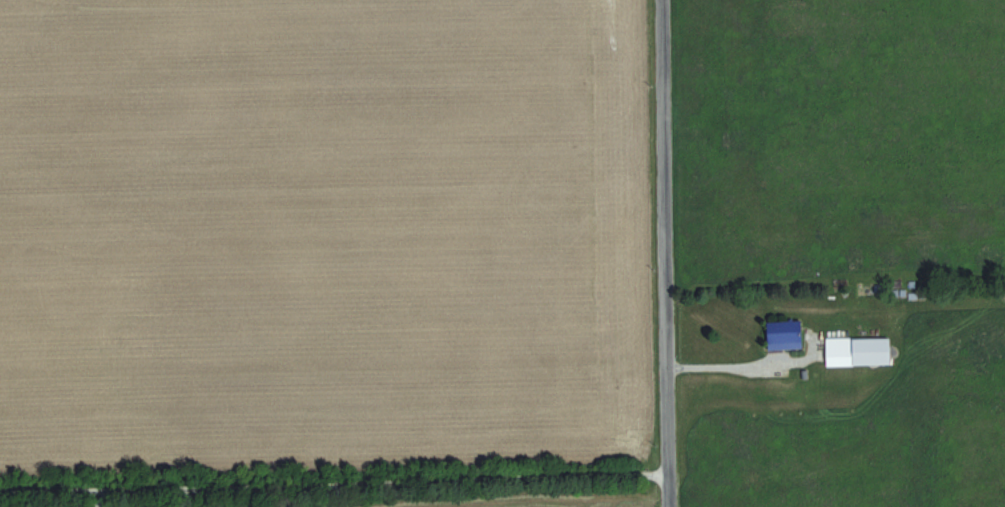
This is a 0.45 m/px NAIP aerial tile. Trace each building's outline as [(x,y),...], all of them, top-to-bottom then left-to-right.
[(770,320),(770,348),(803,347),(803,320),(770,320)] [(892,364),(892,337),(828,338),(828,365),(892,364)]
